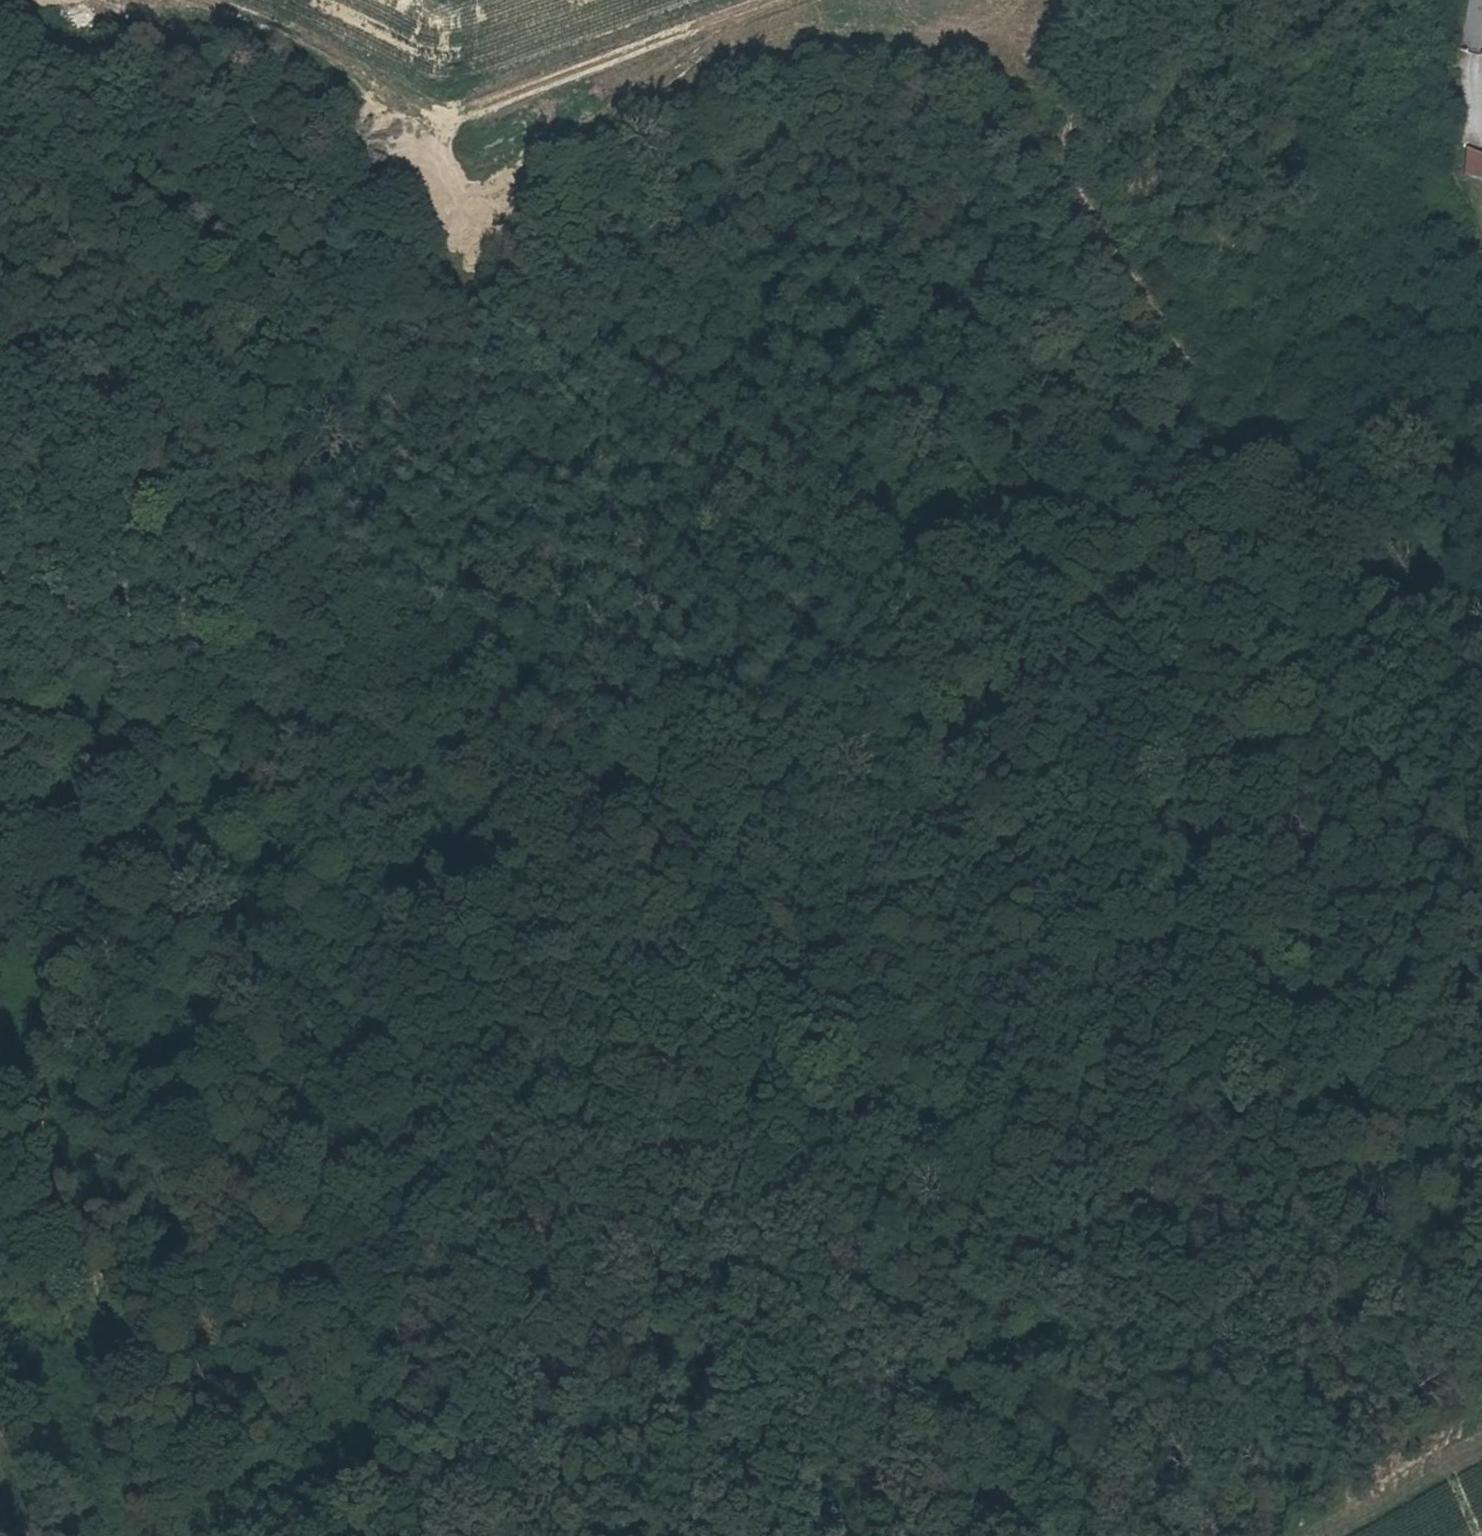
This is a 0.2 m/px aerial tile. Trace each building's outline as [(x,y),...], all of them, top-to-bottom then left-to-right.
[(1468,145),(1461,167),(1481,175),(1481,153),(1468,145)]
